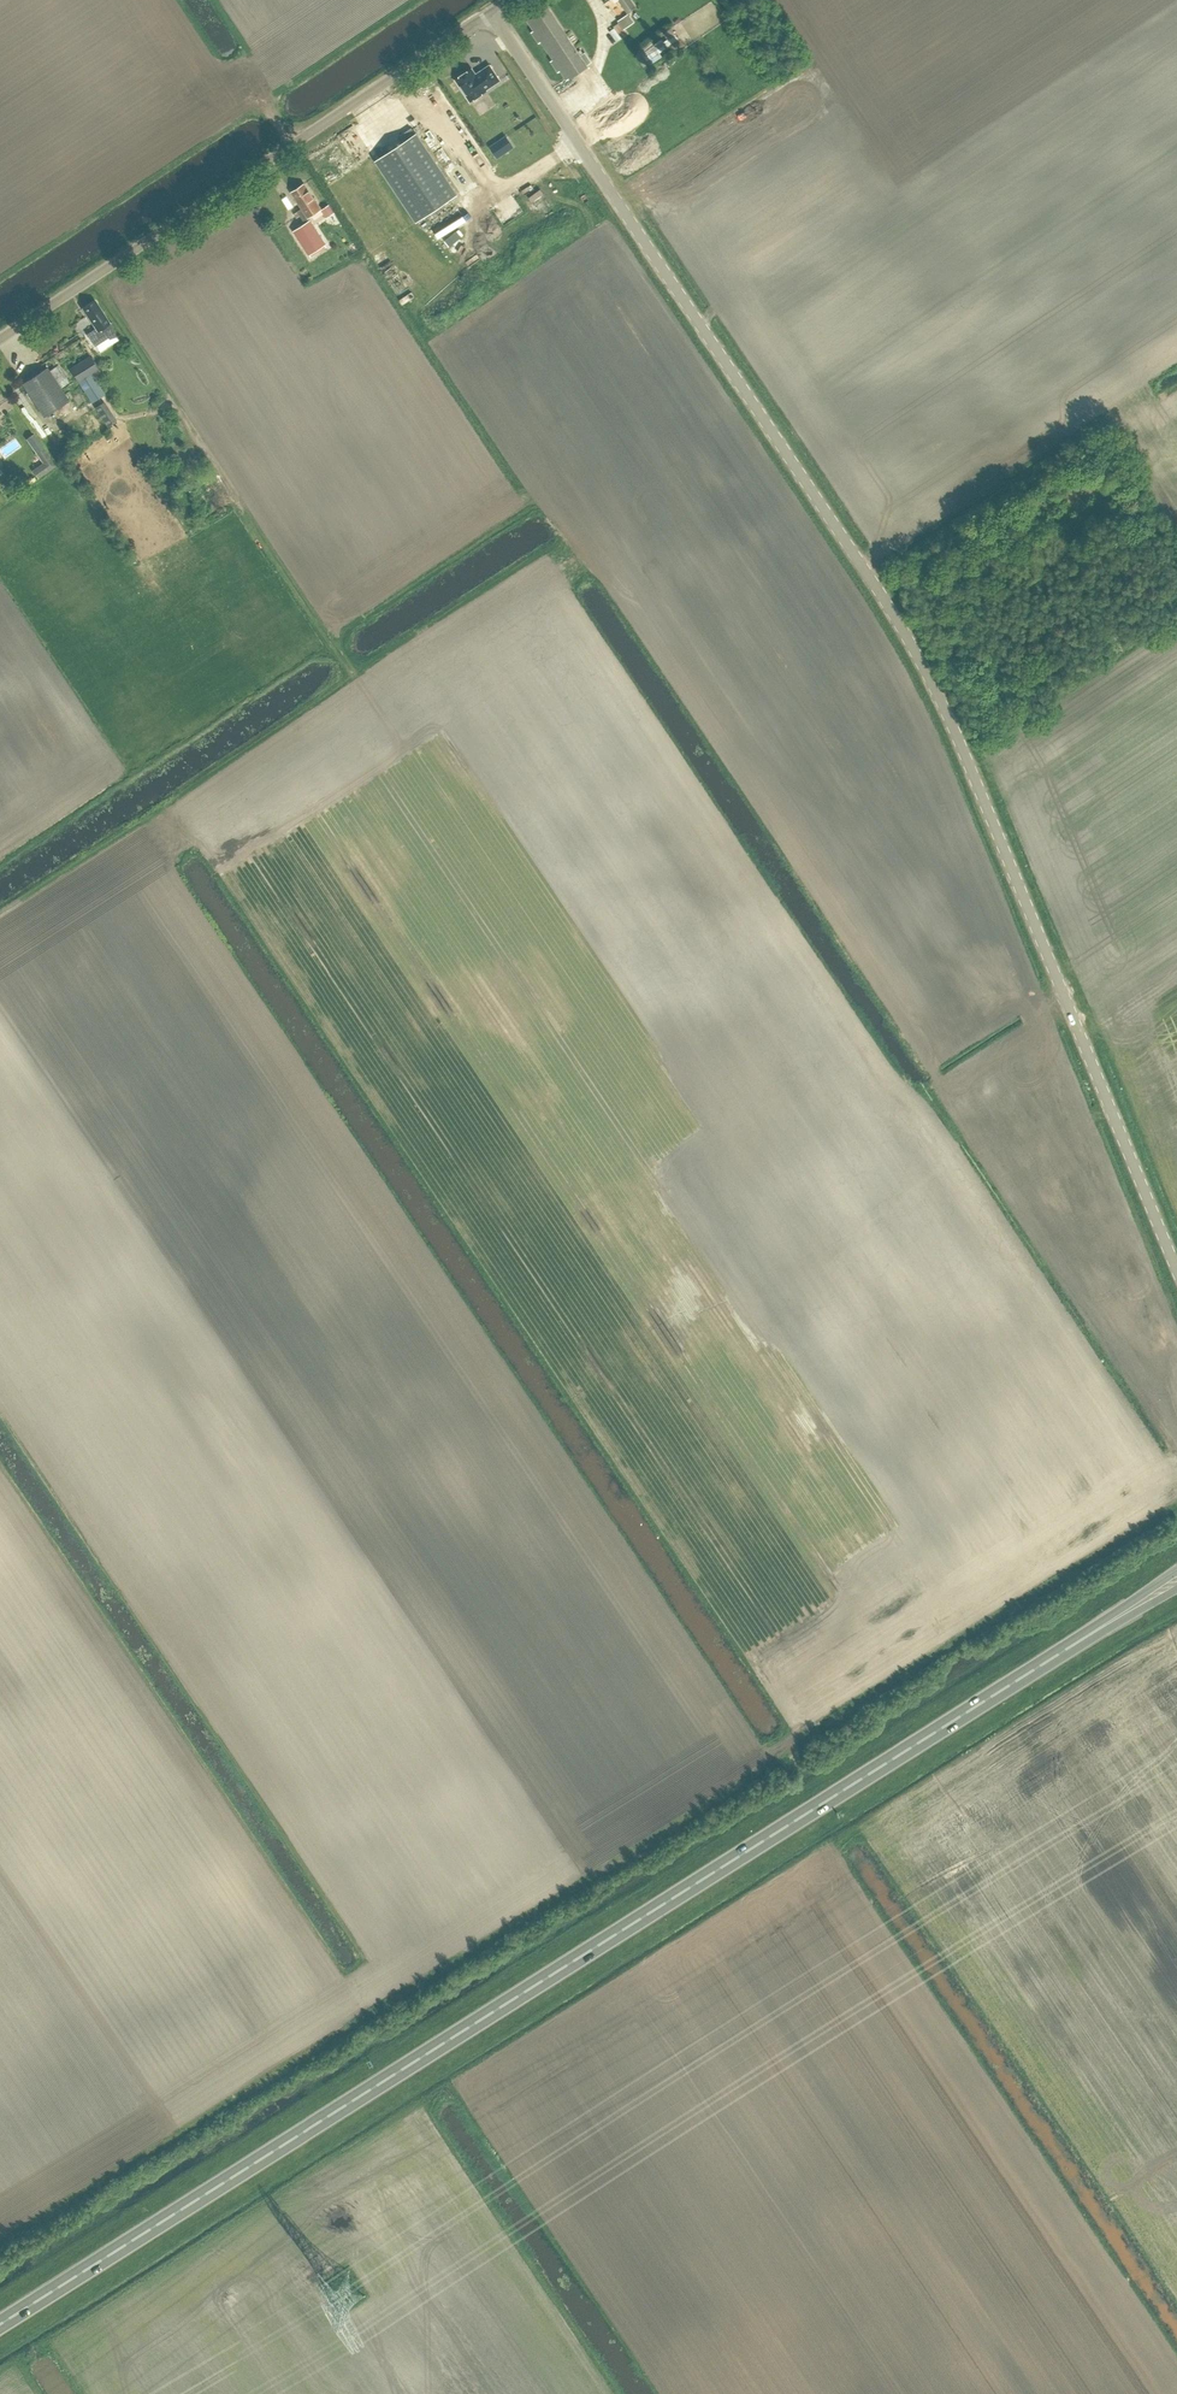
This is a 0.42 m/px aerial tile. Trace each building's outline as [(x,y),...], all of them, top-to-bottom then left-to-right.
[(628,13),(637,8),(631,0),(619,0),(628,13)] [(587,66),(548,7),(529,20),(535,30),(532,31),(540,43),(542,41),(554,59),(551,60),(559,72),(562,70),(568,79),(587,66)] [(628,14),(618,21),(619,22),(624,29),(633,22),(628,14)] [(619,22),(613,26),(621,38),(627,34),(624,29),(619,22)] [(636,50),(647,63),(677,37),(666,24),(636,50)] [(456,79),(470,101),(486,90),(486,89),(500,80),(490,65),(480,71),(481,72),(477,75),(472,68),(463,74),(462,73),(458,76),(458,77),(456,79)] [(376,160),(336,187),(403,287),(443,260),(417,221),(457,194),(417,133),(376,160)] [(497,157),(502,153),(496,143),(490,147),(497,157)] [(305,223),(310,220),(309,218),(322,209),(316,200),(315,200),(304,183),(292,192),(302,208),(297,211),(305,223)] [(310,220),(305,223),(294,231),(309,256),(326,245),(310,220)] [(447,246),(461,233),(456,227),(441,239),(447,246)] [(110,323),(95,300),(83,308),(97,328),(88,334),(96,347),(109,338),(110,340),(117,337),(112,322),(110,323)] [(85,321),(78,327),(83,332),(89,326),(85,321)] [(78,382),(85,377),(99,369),(90,355),(69,368),(78,382)] [(44,417),(69,401),(47,368),(22,384),(44,417)] [(91,402),(98,398),(85,377),(78,382),(91,402)] [(107,426),(117,419),(104,400),(95,407),(107,426)] [(19,445),(14,438),(0,448),(0,452),(3,457),(19,445)] [(38,477),(56,465),(44,447),(36,452),(43,462),(32,469),(38,477)]
